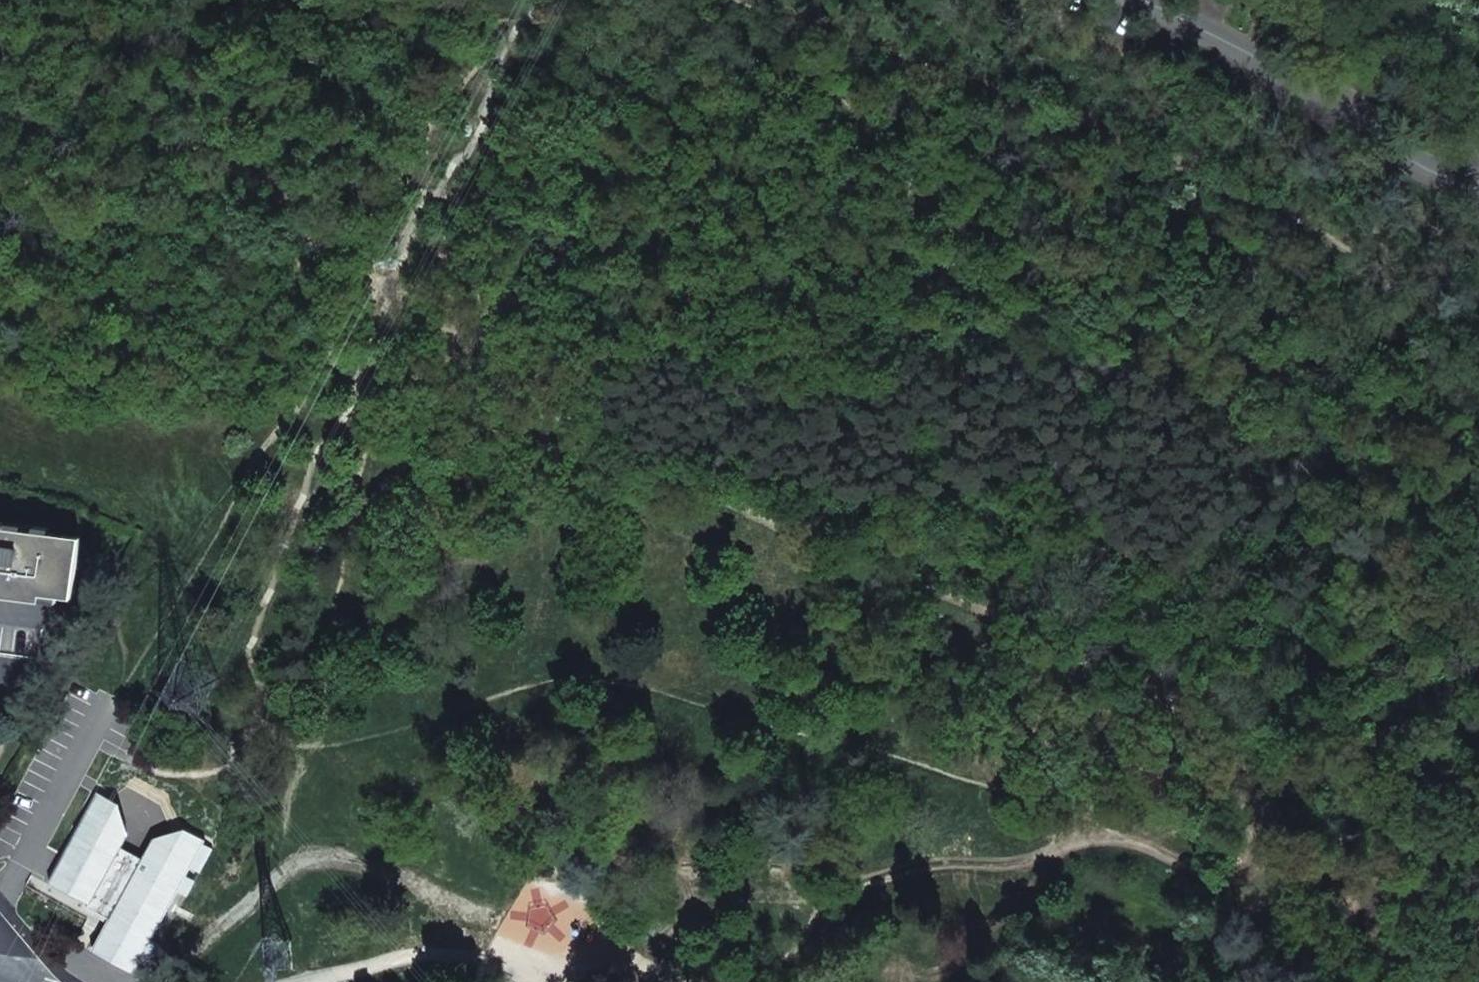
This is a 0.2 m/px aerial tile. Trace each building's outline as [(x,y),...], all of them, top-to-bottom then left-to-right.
[(0,528),(0,595),(4,595),(40,600),(40,593),(72,597),(79,538),(0,528)] [(39,658),(43,629),(0,624),(0,653),(39,658)] [(87,906),(109,918),(92,950),(135,973),(140,961),(150,966),(162,944),(152,939),(178,891),(188,896),(197,880),(187,875),(191,867),(201,872),(214,848),(204,843),(206,839),(185,827),(161,826),(150,846),(127,834),(134,822),(118,804),(97,793),(51,880),(90,901),(87,906)]
